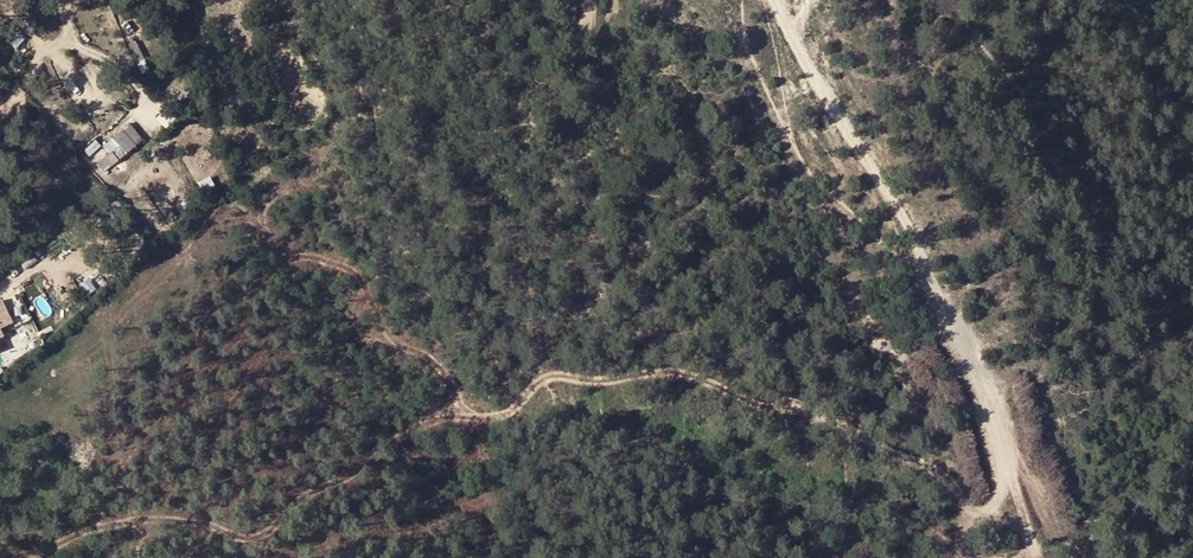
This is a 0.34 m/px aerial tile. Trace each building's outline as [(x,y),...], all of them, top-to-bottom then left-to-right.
[(86,150),(105,172),(144,139),(130,123),(102,146),(97,140),(86,150)] [(4,337),(0,328),(12,324),(4,299),(0,301),(0,338),(4,337)]
